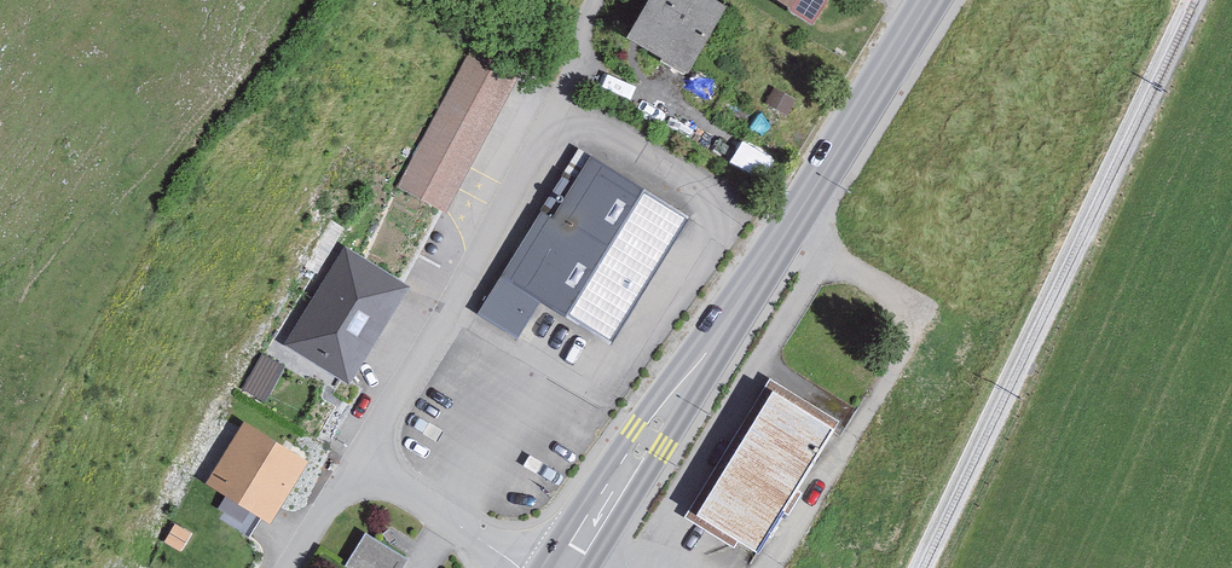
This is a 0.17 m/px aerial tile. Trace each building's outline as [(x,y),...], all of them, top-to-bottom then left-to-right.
[(728,8),(714,0),(650,0),(628,36),(689,72),(728,8)] [(821,40),(845,0),(755,0),(821,40)] [(508,81),(464,60),(400,189),(444,210),(508,81)] [(690,220),(590,159),(552,221),(540,214),(477,315),(515,338),(539,299),(612,344),(690,220)] [(361,387),(414,290),(341,251),(289,348),(361,387)] [(262,351),(245,386),(267,397),(284,361),(262,351)] [(844,429),(781,389),(704,510),(767,549),(844,429)] [(315,464),(249,423),(212,482),(278,523),(315,464)] [(353,567),(407,567),(411,561),(368,537),(351,567),(353,567)]
